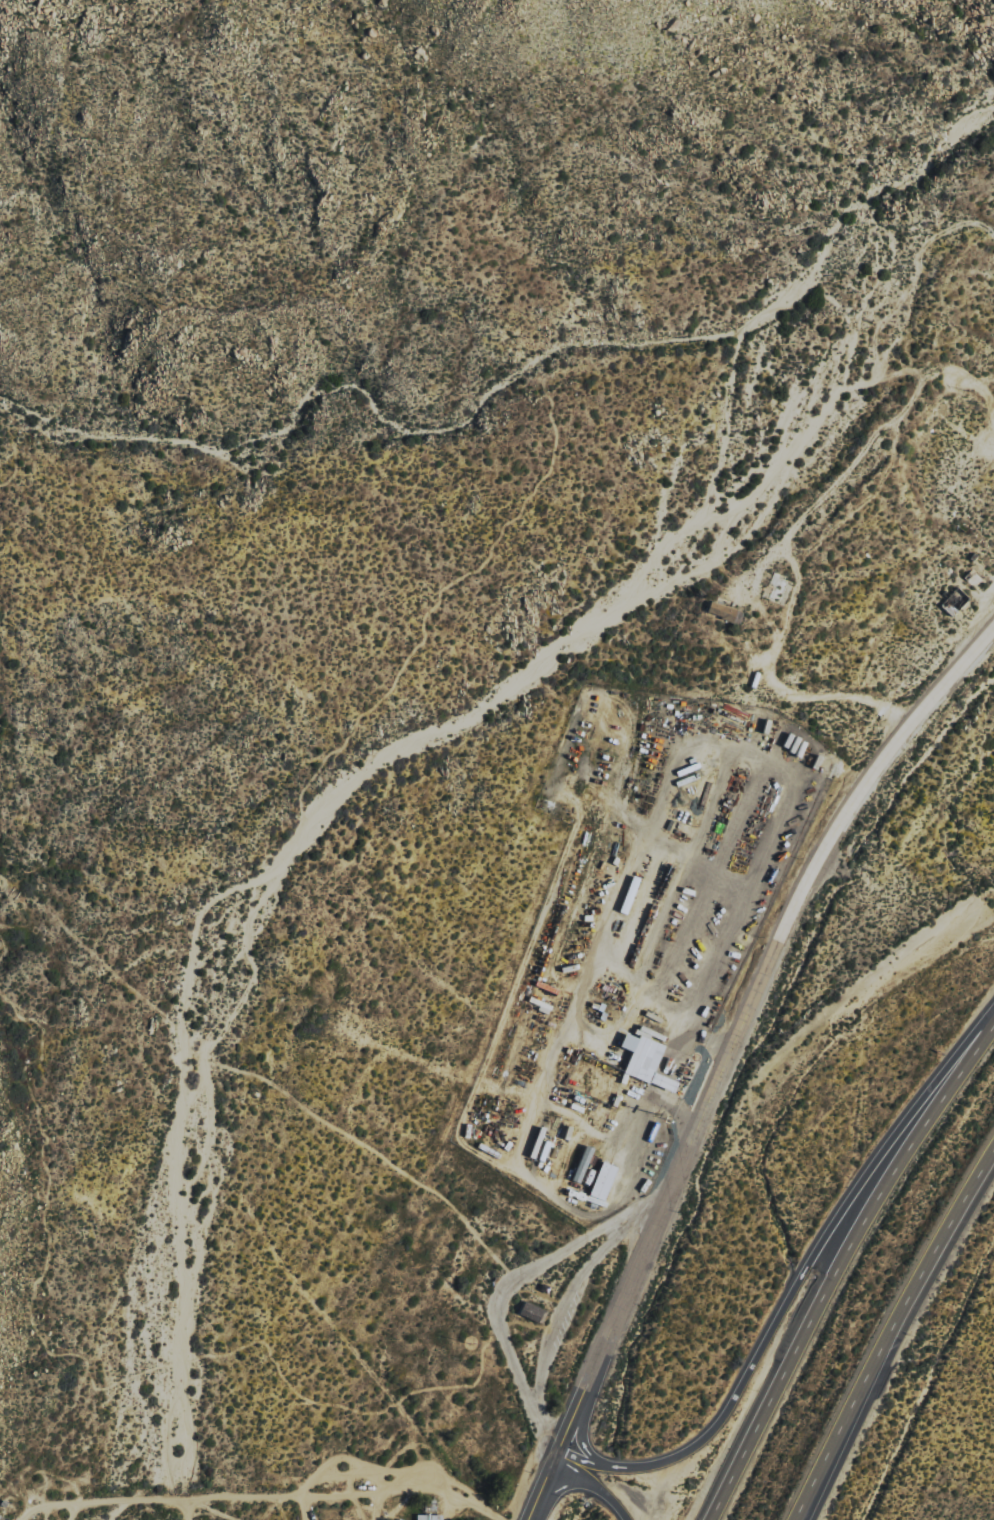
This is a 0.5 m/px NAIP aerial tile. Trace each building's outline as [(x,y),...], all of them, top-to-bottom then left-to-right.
[(708,613),(738,623),(742,610),(712,601),(708,613)] [(675,1091),(678,1081),(656,1073),(666,1045),(626,1032),(621,1047),(633,1051),(625,1074),(675,1091)] [(618,1168),(603,1162),(588,1201),(604,1206),(618,1168)]
